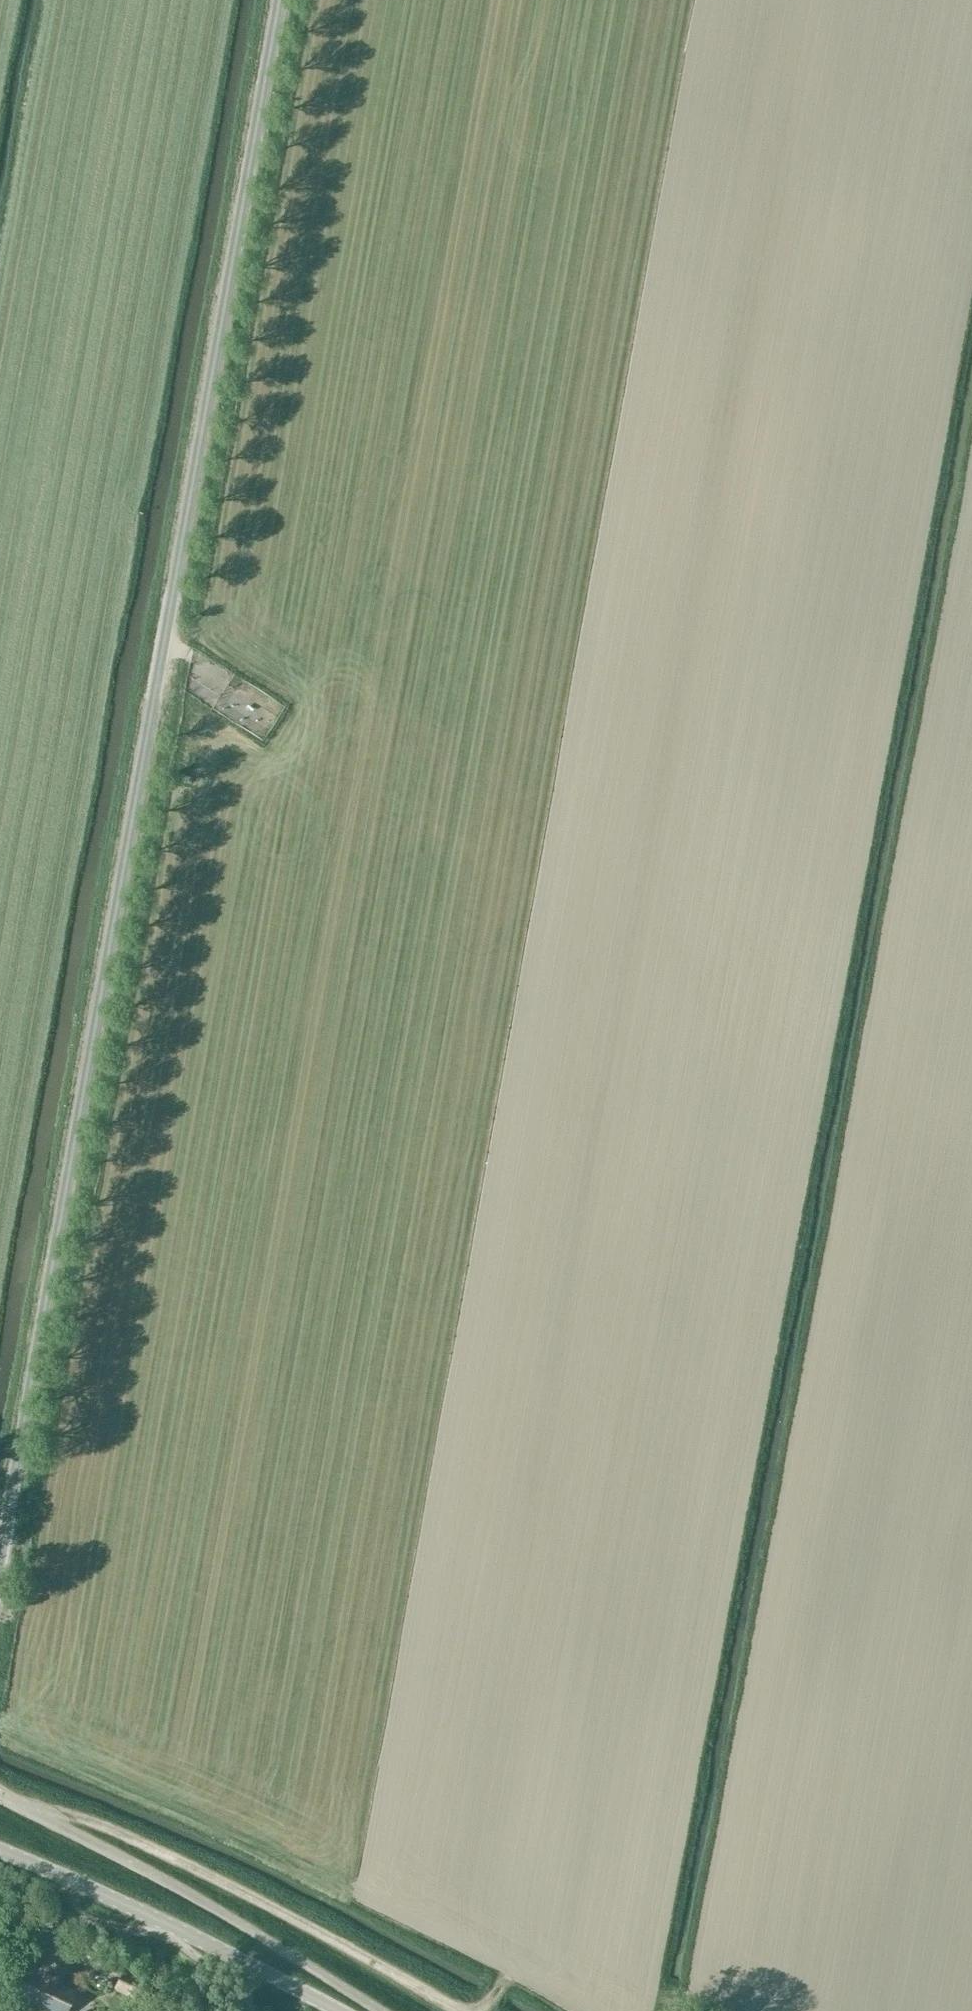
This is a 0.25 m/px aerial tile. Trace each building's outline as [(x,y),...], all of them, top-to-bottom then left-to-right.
[(70,2004),(76,1992),(58,1983),(69,1959),(50,1950),(38,1974),(28,1969),(16,1992),(56,2010),(67,2010),(70,2004)] [(145,2000),(148,1992),(152,1984),(124,1972),(116,1987),(145,2000)] [(172,2007),(176,1996),(158,1989),(153,1999),(172,2007)]
